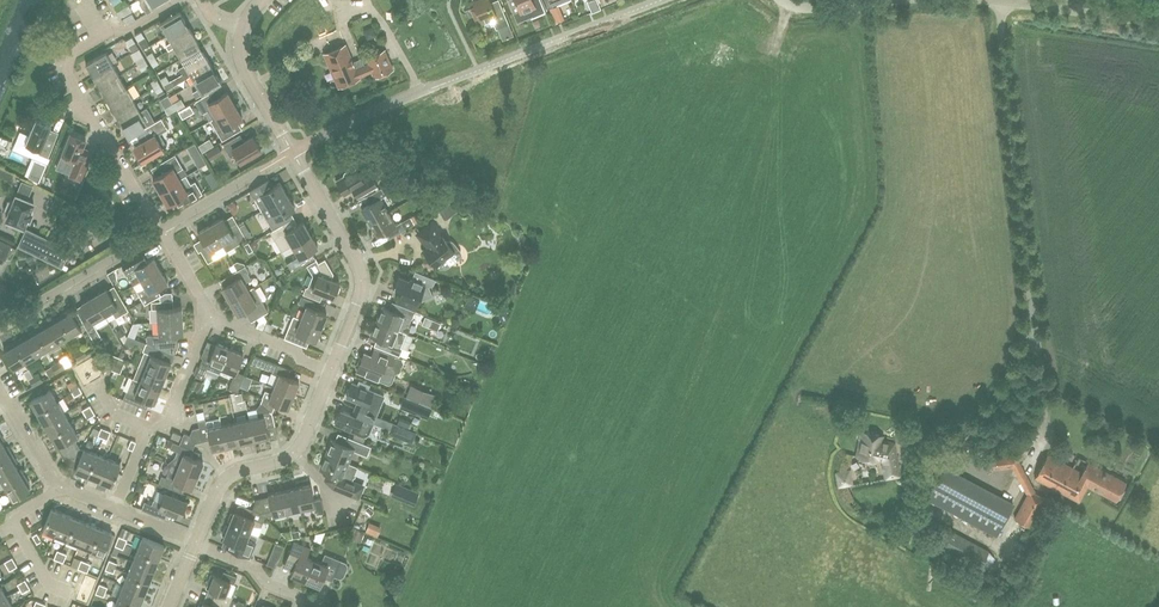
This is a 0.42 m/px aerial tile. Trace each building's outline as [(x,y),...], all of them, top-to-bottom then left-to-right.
[(104,17),(114,13),(110,0),(98,0),(104,17)] [(147,13),(153,10),(152,8),(165,0),(139,0),(147,13)] [(492,6),(490,0),(475,0),(473,1),(475,7),(471,9),(475,19),(480,17),(481,21),(488,18),(491,25),(494,24),(496,29),(509,24),(503,8),(495,12),(492,6)] [(514,13),(520,11),(520,12),(527,9),(531,18),(545,12),(540,0),(508,0),(514,13)] [(124,16),(130,12),(127,7),(120,10),(124,16)] [(180,11),(160,23),(167,35),(187,24),(180,11)] [(174,47),(194,35),(187,24),(167,35),(171,42),(166,45),(168,50),(174,47)] [(138,41),(144,37),(141,31),(135,35),(138,41)] [(201,47),(194,35),(174,47),(181,59),(201,47)] [(129,46),(135,42),(132,37),(126,40),(129,46)] [(352,62),(353,62),(345,44),(324,53),(338,87),(359,78),(352,62)] [(208,59),(201,47),(181,59),(184,65),(179,68),(183,74),(208,59)] [(353,62),(352,62),(359,78),(359,76),(372,71),(375,77),(393,69),(384,49),(366,57),(369,63),(364,65),(361,58),(353,62)] [(147,56),(150,61),(156,58),(153,52),(147,56)] [(86,64),(93,76),(113,65),(105,53),(86,64)] [(136,59),(140,64),(146,61),(143,55),(136,59)] [(160,63),(156,58),(150,61),(153,67),(160,63)] [(214,71),(208,59),(183,74),(186,79),(191,76),(195,82),(214,71)] [(149,66),(146,61),(140,64),(143,70),(149,66)] [(119,76),(113,65),(93,76),(100,88),(119,76)] [(196,98),(221,83),(214,71),(195,82),(199,89),(193,92),(196,98)] [(126,88),(119,76),(100,88),(107,100),(126,88)] [(161,79),(164,85),(170,81),(167,76),(161,79)] [(150,82),(153,88),(160,84),(156,79),(150,82)] [(173,87),(170,81),(164,85),(167,90),(173,87)] [(163,90),(160,84),(153,88),(157,94),(163,90)] [(133,100),(126,88),(107,100),(113,112),(133,100)] [(235,106),(227,92),(213,100),(209,93),(195,101),(202,114),(208,111),(208,112),(212,109),(216,116),(235,106)] [(181,99),(173,104),(176,109),(184,105),(181,99)] [(140,112),(133,100),(113,112),(120,123),(140,112)] [(176,109),(173,104),(165,108),(168,114),(176,109)] [(230,125),(242,118),(235,106),(216,116),(210,120),(222,141),(235,133),(230,125)] [(147,124),(140,112),(120,123),(127,135),(147,124)] [(141,143),(134,147),(143,161),(163,149),(155,135),(167,128),(161,118),(144,129),(136,134),(141,143)] [(55,142),(46,139),(52,125),(36,119),(30,133),(21,129),(15,144),(49,158),(55,142)] [(93,151),(83,147),(86,140),(71,134),(63,154),(71,158),(70,160),(71,164),(75,166),(70,177),(81,181),(93,151)] [(261,150),(253,136),(240,144),(236,137),(223,144),(230,157),(236,154),(240,162),(261,150)] [(192,144),(186,152),(196,159),(202,152),(192,144)] [(210,148),(213,156),(225,152),(222,144),(210,148)] [(153,179),(161,191),(180,179),(176,172),(183,168),(176,157),(164,164),(158,168),(161,174),(153,179)] [(35,163),(28,178),(38,184),(45,167),(35,163)] [(213,168),(208,172),(215,184),(220,180),(213,168)] [(345,195),(352,190),(357,198),(377,186),(371,175),(363,180),(356,169),(350,172),(349,171),(344,174),(345,175),(336,180),(345,195)] [(168,205),(174,202),(178,209),(203,193),(195,181),(190,185),(188,183),(183,185),(180,179),(161,191),(168,205)] [(280,182),(274,185),(270,179),(250,190),(257,202),(261,210),(287,195),(280,182)] [(28,218),(30,219),(32,213),(30,212),(34,203),(27,200),(33,187),(22,182),(14,203),(8,200),(4,211),(9,214),(7,220),(24,228),(28,218)] [(361,209),(369,222),(388,211),(380,198),(386,195),(382,187),(369,195),(373,202),(361,209)] [(295,208),(287,195),(261,210),(266,218),(273,230),(283,224),(287,222),(283,215),(295,208)] [(230,206),(239,212),(244,205),(234,199),(230,206)] [(395,225),(388,211),(369,222),(377,236),(389,229),(393,236),(414,224),(410,216),(395,225)] [(223,217),(210,225),(226,252),(226,251),(226,250),(246,239),(239,226),(231,231),(223,217)] [(447,240),(445,240),(442,236),(439,238),(435,233),(439,230),(433,221),(419,232),(426,240),(427,240),(431,244),(424,250),(436,265),(437,264),(439,267),(441,268),(444,268),(446,268),(460,257),(461,255),(461,252),(460,250),(453,241),(451,240),(447,240)] [(283,224),(273,230),(270,231),(278,244),(288,238),(292,245),(310,234),(303,222),(287,231),(283,224)] [(226,252),(210,225),(198,232),(207,246),(200,250),(208,262),(214,259),(212,256),(217,253),(218,254),(220,255),(226,252)] [(19,247),(62,268),(70,251),(27,230),(19,247)] [(316,257),(312,250),(317,247),(310,234),(292,245),(296,251),(285,257),(293,270),(316,257)] [(3,259),(10,244),(0,240),(0,257),(3,259)] [(153,257),(147,260),(143,253),(122,266),(129,278),(132,277),(135,282),(135,284),(160,269),(153,257)] [(259,280),(268,272),(256,259),(247,267),(259,280)] [(320,270),(319,273),(316,272),(313,273),(308,286),(306,286),(303,294),(320,301),(323,293),(333,297),(335,293),(338,292),(340,287),(338,285),(339,282),(331,279),(333,273),(325,259),(316,264),(320,270)] [(222,287),(230,300),(248,289),(244,282),(251,278),(247,272),(249,271),(245,265),(231,274),(234,280),(222,287)] [(167,282),(160,269),(135,284),(136,290),(137,292),(144,304),(161,295),(157,288),(167,282)] [(415,271),(412,278),(411,278),(408,279),(399,276),(395,286),(402,289),(399,295),(418,303),(419,301),(433,295),(429,286),(434,284),(436,279),(415,271)] [(106,288),(94,296),(104,314),(111,310),(115,318),(128,310),(121,298),(114,302),(106,288)] [(252,296),(248,289),(230,300),(238,314),(250,306),(256,318),(268,311),(261,300),(259,301),(255,295),(252,296)] [(92,321),(104,314),(94,296),(81,303),(89,316),(82,321),(89,333),(97,329),(92,321)] [(306,306),(301,319),(321,327),(326,314),(312,308),(315,301),(301,296),(298,302),(306,306)] [(157,309),(158,321),(182,320),(181,307),(166,308),(166,300),(151,301),(151,309),(157,309)] [(383,306),(377,321),(398,329),(401,323),(408,326),(415,310),(399,304),(396,312),(383,306)] [(67,311),(58,316),(64,325),(70,335),(81,328),(71,312),(68,313),(67,311)] [(64,325),(58,316),(50,321),(51,323),(49,325),(59,342),(70,335),(64,325)] [(321,327),(301,319),(294,316),(290,327),(289,326),(284,338),(306,347),(310,338),(316,340),(321,327)] [(183,333),(182,320),(158,321),(159,334),(153,334),(154,346),(159,348),(174,354),(177,347),(176,340),(169,340),(168,334),(183,333)] [(406,332),(398,329),(377,321),(371,335),(387,342),(384,349),(399,355),(403,348),(400,346),(403,339),(406,332)] [(59,342),(49,325),(46,326),(44,324),(36,329),(47,348),(59,342)] [(47,348),(36,329),(28,334),(29,336),(26,338),(31,345),(36,355),(47,348)] [(31,345),(26,338),(23,340),(22,337),(14,342),(25,361),(36,355),(31,345)] [(25,361),(14,342),(6,347),(7,349),(4,351),(14,368),(25,361)] [(156,356),(159,348),(154,346),(146,343),(142,351),(146,352),(141,365),(165,375),(171,362),(156,356)] [(222,368),(230,348),(216,343),(209,360),(203,357),(197,371),(195,375),(202,378),(206,367),(220,373),(222,368)] [(83,347),(78,350),(83,357),(88,354),(83,347)] [(243,354),(230,348),(222,368),(235,373),(229,388),(237,392),(244,374),(236,371),(243,354)] [(379,379),(388,383),(391,382),(395,372),(393,368),(391,367),(395,357),(375,348),(372,356),(364,352),(357,370),(379,379)] [(83,357),(78,350),(74,352),(78,360),(83,357)] [(112,354),(106,367),(113,370),(119,357),(112,354)] [(61,360),(56,363),(60,370),(65,368),(61,360)] [(287,376),(290,369),(268,360),(265,367),(273,371),(268,384),(293,394),(299,381),(287,376)] [(60,370),(56,363),(51,365),(56,373),(60,370)] [(160,389),(165,375),(141,365),(139,370),(135,379),(160,389)] [(38,373),(33,376),(38,383),(43,380),(38,373)] [(38,383),(33,376),(29,378),(33,386),(38,383)] [(154,402),(160,389),(135,379),(133,378),(128,392),(126,391),(123,399),(136,404),(139,396),(154,402)] [(375,415),(383,395),(368,389),(370,385),(359,381),(357,385),(352,382),(346,396),(358,400),(355,407),(375,415)] [(72,392),(80,388),(77,383),(69,387),(72,392)] [(206,383),(198,384),(200,393),(207,392),(206,383)] [(288,408),(293,394),(268,384),(274,387),(271,393),(265,390),(262,397),(263,397),(260,403),(272,413),(276,403),(288,408)] [(30,400),(37,413),(57,401),(50,389),(30,400)] [(433,395),(424,391),(420,400),(429,404),(433,395)] [(409,403),(410,395),(402,393),(400,401),(409,403)] [(64,413),(57,401),(37,413),(45,425),(64,413)] [(105,402),(96,409),(102,417),(111,409),(105,402)] [(272,413),(260,403),(258,409),(260,416),(249,419),(254,440),(268,436),(266,427),(275,425),(272,413)] [(85,414),(92,410),(90,405),(82,410),(85,414)] [(375,416),(375,415),(355,407),(352,414),(341,410),(335,424),(362,435),(363,435),(365,434),(366,434),(367,433),(368,432),(375,416)] [(87,418),(95,414),(92,410),(85,414),(87,418)] [(72,426),(64,413),(45,425),(52,437),(72,426)] [(226,446),(221,425),(207,428),(205,418),(198,420),(199,427),(203,441),(210,439),(212,449),(226,446)] [(254,440),(249,419),(235,422),(240,443),(254,440)] [(240,443),(235,422),(221,425),(226,446),(240,443)] [(79,438),(72,426),(52,437),(59,450),(75,440),(79,438)] [(203,441),(199,427),(192,429),(190,435),(195,443),(203,441)] [(179,440),(181,434),(173,431),(171,437),(179,440)] [(857,456),(867,459),(867,460),(868,462),(873,463),(875,462),(876,460),(877,461),(878,456),(883,457),(887,477),(900,475),(894,443),(882,440),(883,435),(863,431),(857,456)] [(195,443),(190,435),(184,433),(179,444),(188,448),(193,450),(195,443)] [(332,439),(327,454),(348,462),(353,450),(367,456),(371,446),(349,437),(346,445),(332,439)] [(72,466),(80,447),(79,447),(75,440),(59,450),(68,465),(72,466)] [(128,448),(132,450),(136,442),(131,440),(128,448)] [(188,448),(179,444),(173,442),(170,448),(177,451),(175,457),(181,460),(178,467),(197,475),(203,461),(186,454),(188,448)] [(12,454),(7,446),(5,447),(3,444),(0,446),(0,461),(12,454)] [(84,474),(93,453),(80,447),(72,466),(76,468),(75,470),(84,474)] [(98,479),(107,458),(93,453),(84,474),(98,479)] [(1015,453),(992,457),(986,457),(988,469),(1017,465),(1015,453)] [(1036,478),(1065,493),(1076,499),(1076,500),(1079,502),(1079,501),(1080,501),(1089,486),(1116,501),(1126,483),(1089,462),(1089,463),(1093,465),(1091,468),(1087,466),(1083,473),(1048,454),(1048,453),(1035,478),(1036,478)] [(12,454),(0,461),(0,476),(16,466),(15,464),(17,462),(12,454)] [(321,468),(327,471),(324,480),(329,486),(358,497),(363,487),(351,482),(358,466),(348,462),(327,454),(321,468)] [(120,464),(107,458),(98,479),(112,485),(120,464)] [(25,476),(20,468),(18,469),(16,466),(0,476),(0,478),(6,487),(25,476)] [(192,488),(197,475),(178,467),(173,480),(162,475),(159,482),(172,487),(175,481),(192,488)] [(944,467),(927,498),(996,536),(1013,504),(944,467)] [(30,484),(25,476),(6,487),(12,499),(29,489),(27,486),(30,484)] [(156,495),(157,485),(149,484),(148,494),(156,495)] [(314,500),(313,493),(311,484),(296,487),(301,508),(315,505),(317,514),(324,512),(321,498),(314,500)] [(301,508),(296,487),(282,491),(287,512),(301,508)] [(287,512),(282,491),(268,494),(268,496),(261,498),(264,512),(271,510),(272,515),(287,512)] [(1046,499),(1036,493),(1030,491),(1015,519),(1031,527),(1046,499)] [(186,501),(167,493),(165,492),(161,502),(154,499),(152,504),(144,501),(141,509),(157,515),(160,508),(181,516),(186,501)] [(264,512),(261,498),(254,499),(255,502),(252,509),(261,512),(264,512)] [(55,534),(63,513),(51,508),(43,529),(55,534)] [(265,517),(261,512),(252,509),(249,517),(234,511),(234,513),(231,513),(228,520),(230,522),(229,524),(249,532),(252,526),(260,527),(265,517)] [(67,539),(76,518),(63,513),(55,534),(67,539)] [(79,544),(88,523),(76,518),(67,539),(79,544)] [(91,549),(100,528),(88,523),(79,544),(91,549)] [(224,537),(228,539),(225,547),(248,556),(257,536),(249,532),(229,524),(228,526),(225,527),(222,534),(224,536),(224,537)] [(112,533),(100,528),(91,549),(103,554),(112,533)] [(122,528),(117,540),(125,543),(130,531),(122,528)] [(989,550),(951,529),(942,545),(980,566),(989,550)] [(37,543),(41,540),(37,533),(32,535),(37,543)] [(143,537),(138,549),(159,557),(164,545),(143,537)] [(123,548),(125,543),(117,540),(112,553),(116,554),(119,547),(123,548)] [(294,541),(287,557),(284,566),(293,570),(291,574),(305,580),(313,560),(306,557),(310,547),(294,541)] [(154,569),(159,557),(138,549),(133,561),(154,569)] [(59,560),(62,552),(57,550),(54,558),(59,560)] [(67,554),(62,552),(59,560),(63,562),(67,554)] [(321,563),(313,560),(305,580),(320,586),(325,572),(334,576),(341,560),(325,553),(321,563)] [(15,562),(12,557),(0,564),(0,566),(2,569),(7,566),(7,567),(15,562)] [(83,570),(86,562),(81,560),(78,568),(83,570)] [(149,582),(154,569),(133,561),(128,573),(149,582)] [(10,571),(17,566),(15,562),(7,567),(10,571)] [(113,572),(115,568),(107,564),(105,569),(113,572)] [(225,594),(230,582),(234,583),(237,576),(224,571),(221,578),(211,574),(207,583),(210,584),(208,588),(215,591),(213,598),(229,604),(235,606),(242,606),(243,602),(238,600),(237,602),(231,600),(232,596),(225,594)] [(144,594),(149,582),(128,573),(123,585),(144,594)] [(28,584),(25,579),(17,584),(20,588),(28,584)] [(23,593),(30,588),(28,584),(20,588),(23,593)] [(107,587),(99,584),(97,588),(105,592),(107,587)] [(139,606),(144,594),(123,585),(118,597),(139,606)] [(139,606),(118,597),(114,606),(139,606)] [(7,598),(0,602),(0,606),(12,606),(7,598)] [(229,605),(235,606),(229,604),(213,598),(210,604),(203,601),(201,606),(198,605),(198,606),(228,606),(229,605)]
